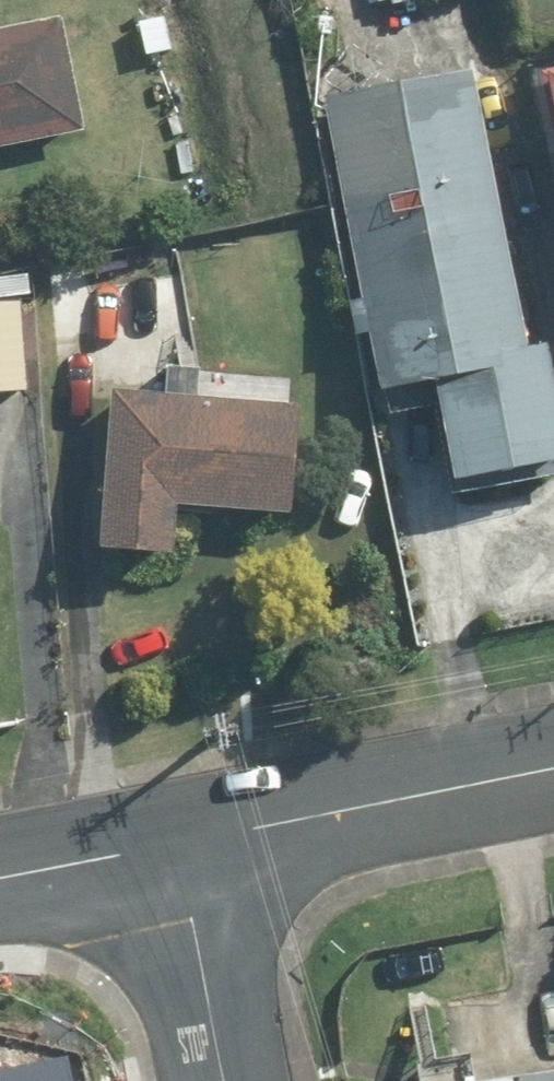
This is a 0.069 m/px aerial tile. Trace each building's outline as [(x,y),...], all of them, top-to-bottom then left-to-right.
[(0,26),(0,148),(93,131),(73,13),(0,26)] [(553,455),(553,341),(537,345),(478,60),(333,90),(393,378),(447,366),(469,472),(553,455)] [(0,273),(0,390),(35,390),(33,272),(0,273)] [(221,388),(123,384),(116,543),(191,547),(192,501),(305,506),(310,392),(290,391),(291,379),(222,376),(221,388)]
